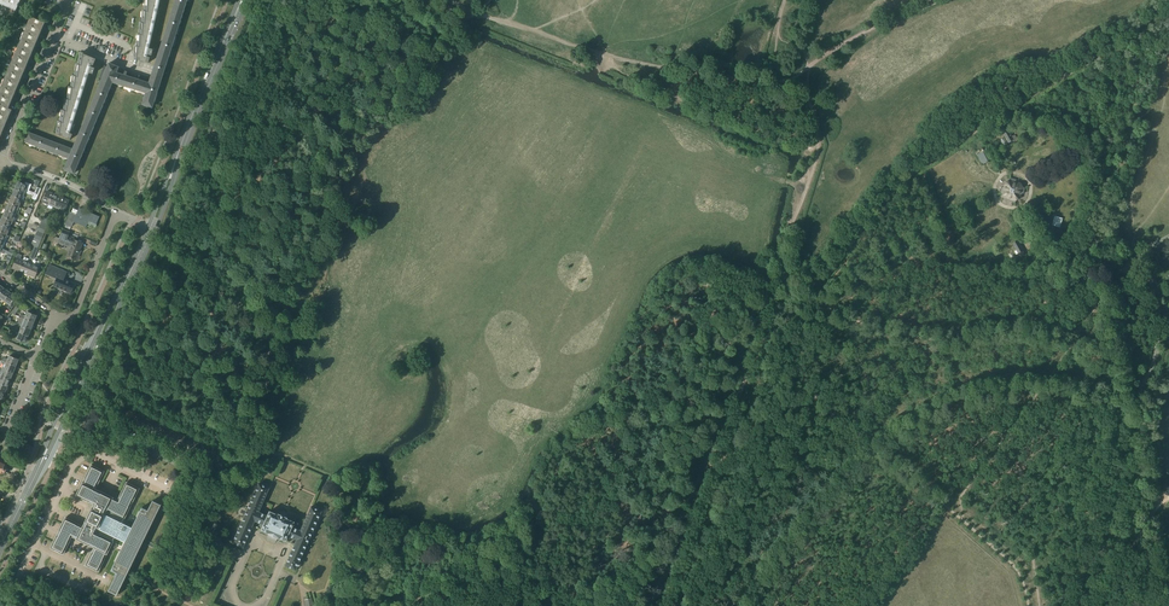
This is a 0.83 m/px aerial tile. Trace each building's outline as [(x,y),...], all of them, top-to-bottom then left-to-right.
[(8,8),(16,11),(20,0),(11,0),(8,8)] [(64,170),(74,174),(112,82),(146,93),(142,104),(152,107),(187,0),(176,0),(149,83),(126,76),(128,72),(125,71),(118,69),(119,67),(109,63),(73,150),(29,132),(25,141),(69,159),(64,170)] [(137,58),(144,60),(144,59),(147,60),(148,55),(152,56),(153,49),(147,48),(149,45),(148,44),(151,33),(150,33),(154,21),(153,21),(157,9),(156,9),(158,0),(148,0),(147,6),(146,6),(145,6),(145,18),(143,18),(142,30),(140,29),(139,42),(137,41),(137,58)] [(31,17),(27,26),(41,32),(45,23),(31,17)] [(41,32),(27,26),(24,34),(38,40),(41,32)] [(21,42),(35,47),(38,40),(24,34),(21,42)] [(35,47),(21,42),(17,49),(32,55),(35,47)] [(14,57),(28,63),(32,55),(17,49),(14,57)] [(58,128),(57,134),(71,140),(73,134),(68,132),(73,121),(72,121),(76,110),(75,109),(80,98),(79,98),(83,87),(82,86),(87,75),(86,75),(87,72),(93,74),(95,68),(91,67),(92,65),(93,66),(96,59),(83,54),(82,56),(82,60),(80,59),(78,72),(77,71),(76,71),(75,83),(73,82),(71,95),(69,94),(67,106),(66,105),(64,117),(62,117),(60,129),(58,128)] [(28,63),(14,57),(11,65),(25,70),(28,63)] [(8,72),(22,78),(25,70),(11,65),(8,72)] [(22,78),(8,72),(4,80),(19,85),(22,78)] [(19,85),(4,80),(1,88),(15,93),(19,85)] [(12,101),(15,93),(1,88),(0,90),(0,96),(12,101)] [(0,96),(0,105),(9,109),(9,108),(12,101),(0,96)] [(12,110),(9,108),(9,109),(0,105),(0,114),(9,118),(12,110)] [(6,125),(9,118),(0,114),(0,123),(6,125)] [(1008,129),(1002,133),(1008,143),(1014,140),(1008,129)] [(982,151),(977,154),(981,164),(987,161),(982,151)] [(1005,198),(1010,200),(1010,201),(1016,203),(1016,202),(1020,199),(1022,193),(1024,194),(1026,188),(1024,188),(1021,182),(1016,181),(1017,179),(1011,178),(1010,179),(1005,182),(1004,188),(1002,187),(1001,193),(1002,193),(1005,198)] [(18,181),(15,189),(25,193),(30,195),(31,191),(28,190),(31,185),(26,183),(25,184),(18,181)] [(31,191),(30,195),(33,196),(37,198),(41,189),(37,187),(35,193),(31,191)] [(15,189),(12,196),(21,199),(22,200),(23,196),(25,193),(15,189)] [(47,191),(43,202),(54,207),(58,196),(47,191)] [(12,196),(9,202),(19,207),(20,203),(19,203),(21,199),(12,196)] [(65,212),(69,201),(58,196),(54,207),(65,212)] [(7,205),(5,208),(6,209),(6,210),(15,213),(16,209),(18,210),(19,207),(9,202),(8,205),(7,205)] [(99,217),(79,208),(73,222),(86,227),(89,221),(96,224),(99,217)] [(5,213),(3,216),(13,221),(15,217),(13,217),(15,213),(6,210),(5,209),(4,213),(5,213)] [(3,216),(0,223),(9,227),(11,223),(12,224),(13,221),(3,216)] [(1053,216),(1051,225),(1058,227),(1061,218),(1053,216)] [(0,224),(0,232),(7,235),(9,232),(7,231),(9,227),(0,223),(0,224)] [(68,251),(69,251),(67,257),(78,261),(80,255),(79,254),(83,243),(74,240),(75,238),(69,236),(70,232),(63,229),(60,238),(56,237),(54,241),(58,242),(58,243),(69,247),(68,251)] [(1024,251),(1018,240),(1012,243),(1018,254),(1024,251)] [(19,254),(12,269),(23,273),(28,262),(27,262),(28,259),(24,257),(23,260),(20,259),(22,255),(19,254)] [(28,262),(23,273),(35,278),(39,267),(28,262)] [(46,274),(57,279),(54,286),(71,293),(75,284),(62,278),(65,271),(50,265),(46,274)] [(4,289),(0,295),(0,299),(1,298),(4,301),(10,293),(4,289)] [(4,301),(8,303),(6,306),(11,310),(17,303),(14,301),(16,297),(10,293),(4,301)] [(20,317),(34,323),(37,316),(28,312),(26,315),(24,315),(22,314),(20,317)] [(19,320),(17,324),(20,324),(22,326),(31,329),(34,323),(20,317),(19,320)] [(15,328),(14,330),(28,336),(31,329),(22,326),(20,324),(18,329),(15,328)] [(12,329),(11,332),(14,333),(11,340),(18,342),(19,340),(25,343),(28,336),(14,330),(12,329)] [(8,359),(4,357),(2,361),(16,367),(19,359),(10,356),(8,359)] [(5,363),(6,364),(4,370),(13,373),(16,367),(2,361),(1,364),(4,365),(5,363)] [(0,373),(0,376),(10,380),(13,373),(4,370),(2,375),(0,375),(1,373),(0,373)] [(0,379),(0,384),(7,387),(10,380),(0,376),(0,379)] [(0,475),(1,473),(2,474),(5,473),(5,472),(7,473),(9,469),(7,468),(8,467),(7,465),(6,464),(7,462),(0,459),(0,475)] [(109,591),(118,595),(118,596),(144,542),(163,505),(162,504),(162,505),(153,500),(148,510),(142,507),(132,527),(122,523),(124,519),(125,519),(131,506),(133,502),(140,488),(126,482),(120,495),(120,496),(118,500),(114,498),(114,497),(100,491),(96,489),(98,485),(105,471),(91,465),(85,478),(83,482),(76,496),(90,502),(94,504),(92,508),(85,522),(83,526),(79,524),(65,517),(59,531),(57,535),(50,548),(64,555),(70,541),(72,537),(76,539),(90,546),(94,548),(92,552),(85,565),(99,572),(105,559),(105,558),(107,554),(107,555),(114,541),(113,541),(115,537),(125,542),(111,570),(117,573),(109,591)] [(288,536),(296,540),(285,566),(295,570),(322,511),(311,506),(305,520),(300,530),(293,527),(295,522),(269,511),(267,515),(259,512),(264,501),(270,488),(259,484),(233,543),(243,547),(255,521),(263,524),(261,530),(286,541),(288,536)]
